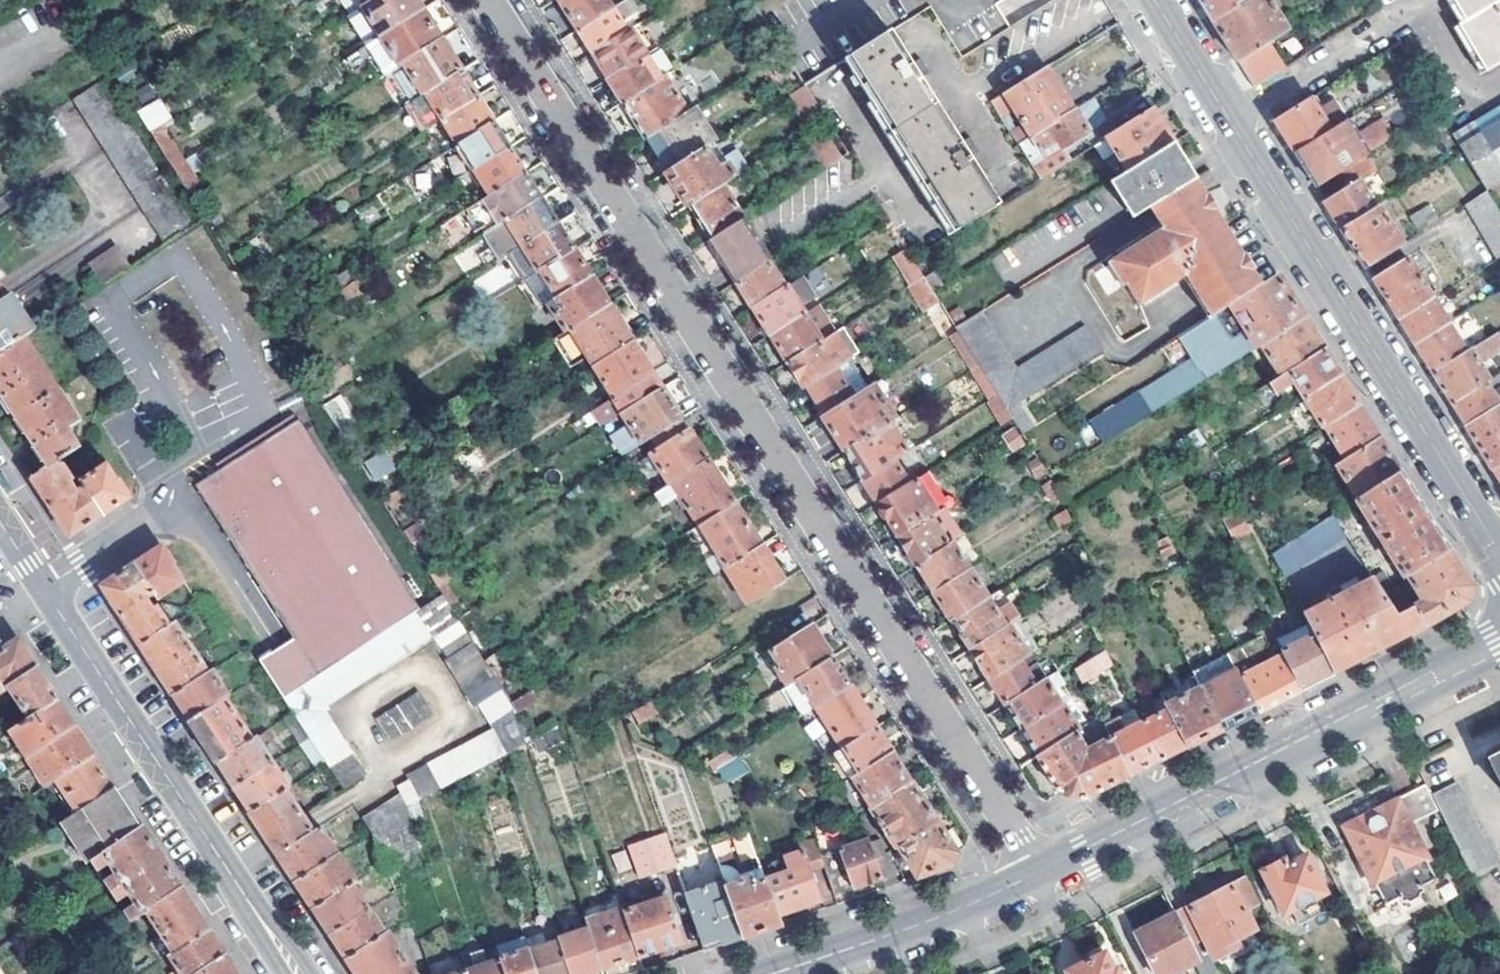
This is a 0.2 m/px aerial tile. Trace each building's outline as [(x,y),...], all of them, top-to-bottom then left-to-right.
[(381,38),(423,11),(416,0),(377,0),(366,7),(363,9),(381,38)] [(608,0),(559,0),(580,32),(614,10),(608,0)] [(594,55),(628,33),(622,23),(638,13),(629,0),(614,10),(580,32),(594,55)] [(1212,23),(1250,0),(1198,0),(1212,23)] [(1254,89),(1283,70),(1268,48),(1288,35),(1267,0),(1250,0),(1212,23),(1233,55),(1254,89)] [(1448,0),(1440,0),(1456,27),(1462,24),(1448,0)] [(1462,24),(1456,27),(1483,73),(1499,64),(1499,0),(1448,0),(1462,24)] [(366,47),(381,38),(363,9),(347,19),(366,47)] [(381,38),(400,67),(404,65),(442,40),(423,11),(381,38)] [(642,19),(638,13),(622,23),(628,33),(632,31),(640,26),(638,22),(642,19)] [(640,26),(632,31),(648,56),(656,51),(640,26)] [(1483,73),(1456,27),(1451,30),(1478,76),(1483,73)] [(610,80),(648,56),(632,31),(628,33),(594,55),(606,73),(610,80)] [(864,88),(873,103),(956,232),(1003,204),(984,175),(987,173),(976,156),(981,153),(971,138),(963,143),(923,79),(930,74),(921,58),(912,63),(892,33),(846,61),(853,73),(864,88)] [(387,75),(400,67),(381,38),(366,47),(384,77),(387,75)] [(424,97),(427,95),(462,72),(442,40),(404,65),(424,97)] [(786,52),(770,61),(792,95),(795,94),(807,86),(786,52)] [(140,62),(135,54),(123,62),(128,70),(140,62)] [(625,103),(658,82),(650,69),(655,66),(648,56),(610,80),(625,103)] [(111,69),(125,90),(136,84),(128,70),(123,62),(111,69)] [(400,67),(387,75),(407,107),(412,104),(424,97),(404,65),(400,67)] [(663,79),(655,66),(650,69),(658,82),(663,79)] [(1013,135),(1020,146),(1075,112),(1049,70),(1006,96),(1013,108),(1025,127),(1013,135)] [(427,95),(443,121),(478,98),(462,72),(427,95)] [(864,88),(853,73),(847,77),(857,92),(864,88)] [(658,82),(625,103),(647,139),(689,113),(666,77),(663,79),(658,82)] [(102,85),(74,102),(105,151),(132,134),(102,85)] [(807,86),(795,94),(801,104),(813,97),(807,86)] [(994,104),(1001,115),(1013,108),(1006,96),(994,104)] [(815,128),(828,120),(813,97),(801,104),(815,128)] [(443,121),(458,146),(494,123),(478,98),(443,121)] [(1322,112),(1313,98),(1275,122),(1292,150),(1295,154),(1347,122),(1336,104),(1322,112)] [(1108,123),(1093,100),(1075,112),(1020,146),(1041,179),(1061,167),(1054,156),(1108,123)] [(956,232),(873,103),(868,106),(950,236),(956,232)] [(1486,191),(1499,183),(1499,107),(1453,135),(1486,191)] [(689,113),(647,139),(669,173),(706,149),(717,142),(696,108),(689,113)] [(141,115),(152,133),(162,127),(151,109),(141,115)] [(1153,110),(1106,139),(1127,173),(1173,145),(1153,110)] [(1313,184),(1316,188),(1396,137),(1384,119),(1357,137),(1347,122),(1295,154),(1313,184)] [(458,146),(474,171),(510,148),(494,123),(458,146)] [(816,140),(831,165),(845,157),(829,132),(816,140)] [(132,134),(105,151),(142,210),(170,193),(132,134)] [(165,134),(156,140),(175,169),(184,164),(165,134)] [(717,142),(706,149),(719,169),(740,156),(727,136),(717,142)] [(1112,182),(1135,218),(1155,207),(1197,180),(1198,179),(1193,172),(1175,143),(1173,145),(1127,173),(1112,182)] [(474,171),(491,196),(527,174),(510,148),(474,171)] [(719,169),(706,149),(669,173),(690,207),(723,185),(748,170),(740,156),(719,169)] [(175,169),(193,199),(203,193),(184,164),(175,169)] [(491,196),(507,222),(543,199),(527,174),(491,196)] [(1168,248),(1161,237),(1116,265),(1128,286),(1140,306),(1186,279),(1192,275),(1201,290),(1237,267),(1230,254),(1228,251),(1236,246),(1201,186),(1197,180),(1155,207),(1170,232),(1168,233),(1174,244),(1168,248)] [(1375,210),(1358,182),(1326,203),(1339,225),(1342,230),(1375,210)] [(745,220),(723,185),(690,207),(702,226),(698,229),(705,239),(709,237),(711,241),(744,221),(745,220)] [(142,210),(165,246),(192,228),(170,193),(142,210)] [(1496,261),(1499,259),(1499,216),(1487,193),(1463,208),(1496,261)] [(486,235),(501,260),(503,259),(559,224),(543,199),(507,222),(486,235)] [(1362,263),(1365,268),(1402,245),(1379,207),(1375,210),(1342,230),(1362,263)] [(1409,218),(1418,232),(1436,221),(1428,207),(1409,218)] [(1463,208),(1455,213),(1489,266),(1496,261),(1463,208)] [(744,221),(711,241),(731,272),(738,283),(770,263),(744,221)] [(503,259),(519,284),(525,280),(574,250),(559,224),(503,259)] [(1168,233),(1161,237),(1168,248),(1174,244),(1168,233)] [(1245,262),(1236,246),(1228,251),(1230,254),(1237,267),(1245,262)] [(91,263),(104,285),(128,270),(114,249),(91,263)] [(525,280),(542,309),(548,305),(592,277),(574,250),(525,280)] [(909,250),(896,259),(914,286),(926,278),(925,276),(909,250)] [(1430,296),(1407,258),(1373,280),(1395,316),(1399,322),(1433,301),(1438,298),(1435,293),(1430,296)] [(1245,262),(1237,267),(1253,294),(1261,289),(1245,262)] [(472,280),(483,298),(512,281),(502,263),(472,280)] [(770,263),(738,283),(754,309),(785,289),(770,263)] [(1123,288),(1128,286),(1116,265),(1111,268),(1123,288)] [(951,284),(941,267),(925,276),(926,278),(935,293),(951,284)] [(1237,267),(1201,290),(1217,316),(1253,294),(1237,267)] [(817,268),(804,275),(817,296),(830,288),(817,268)] [(1195,294),(1201,290),(1192,275),(1186,279),(1195,294)] [(559,322),(566,333),(609,305),(592,277),(548,305),(559,322)] [(911,288),(926,313),(941,303),(935,293),(926,278),(914,286),(911,288)] [(1200,358),(1191,364),(1092,425),(1104,445),(1239,361),(1305,321),(1282,283),(1279,278),(1261,289),(1253,294),(1217,316),(1211,320),(1186,335),(1200,358)] [(785,289),(754,309),(771,336),(806,314),(788,287),(785,289)] [(1211,320),(1217,316),(1201,290),(1195,294),(1211,320)] [(27,336),(33,332),(10,296),(5,299),(0,302),(0,354),(27,336)] [(1445,319),(1433,301),(1399,322),(1410,339),(1414,345),(1448,324),(1453,320),(1450,316),(1445,319)] [(822,304),(806,314),(824,342),(837,334),(841,332),(822,304)] [(554,341),(571,369),(588,359),(594,367),(634,343),(609,305),(566,333),(558,338),(554,341)] [(824,342),(806,314),(771,336),(789,364),(824,342)] [(1018,403),(1102,351),(1089,328),(1017,372),(981,314),(958,329),(960,333),(973,354),(981,366),(999,396),(1008,410),(1018,403)] [(1305,321),(1239,361),(1258,392),(1269,385),(1324,351),(1320,345),(1305,321)] [(551,327),(558,338),(566,333),(559,322),(551,327)] [(1448,324),(1414,345),(1429,368),(1433,374),(1466,354),(1448,324)] [(960,333),(951,338),(965,359),(973,354),(960,333)] [(854,358),(837,334),(824,342),(789,364),(805,389),(836,369),(851,360),(854,358)] [(1433,374),(1448,399),(1451,404),(1488,381),(1479,366),(1499,352),(1499,341),(1496,334),(1466,354),(1433,374)] [(1177,341),(1191,364),(1200,358),(1186,335),(1177,341)] [(0,354),(0,394),(1,394),(16,418),(61,389),(27,336),(0,354)] [(594,367),(613,398),(652,373),(634,343),(594,367)] [(1324,351),(1269,385),(1275,395),(1294,383),(1296,387),(1304,399),(1340,377),(1336,370),(1324,351)] [(973,354),(965,359),(973,372),(981,366),(973,354)] [(851,360),(836,369),(855,399),(870,390),(851,360)] [(981,366),(973,372),(991,401),(999,396),(981,366)] [(826,418),(855,399),(836,369),(805,389),(816,407),(818,406),(826,418)] [(623,416),(663,390),(652,373),(613,398),(612,400),(623,416)] [(1451,404),(1463,423),(1466,428),(1499,408),(1499,407),(1499,375),(1499,374),(1488,381),(1451,404)] [(1340,377),(1304,399),(1322,428),(1325,426),(1358,405),(1345,384),(1340,377)] [(883,382),(874,387),(885,404),(894,399),(883,382)] [(1266,405),(1296,387),(1294,383),(1275,395),(1269,385),(1258,392),(1266,405)] [(896,420),(885,404),(874,387),(870,390),(855,399),(826,418),(824,419),(845,452),(889,424),(896,420)] [(61,389),(16,418),(31,441),(48,467),(59,459),(80,446),(68,428),(81,419),(61,389)] [(612,438),(624,457),(652,439),(679,422),(682,420),(663,390),(623,416),(630,427),(612,438)] [(991,401),(1006,424),(1014,419),(1008,410),(999,396),(991,401)] [(342,398),(325,408),(342,436),(359,426),(342,398)] [(607,400),(590,412),(601,428),(618,416),(607,400)] [(1024,413),(1018,403),(1008,410),(1014,419),(1024,413)] [(1358,405),(1325,426),(1346,461),(1380,440),(1376,433),(1358,405)] [(1499,408),(1466,428),(1490,466),(1493,471),(1499,466),(1499,408)] [(1014,419),(1024,435),(1034,429),(1024,413),(1014,419)] [(381,431),(373,417),(359,426),(342,436),(360,463),(377,452),(368,438),(381,431)] [(896,420),(889,424),(908,453),(915,449),(897,420),(896,420)] [(651,456),(660,470),(670,486),(672,485),(709,462),(691,433),(687,435),(679,422),(652,439),(660,451),(651,456)] [(895,462),(908,453),(889,424),(845,452),(863,482),(895,462)] [(317,680),(424,611),(313,438),(307,442),(299,429),(292,433),(300,446),(280,458),(215,500),(214,501),(206,506),(301,655),(317,680)] [(1176,443),(1183,456),(1205,444),(1197,430),(1176,443)] [(1005,439),(1013,453),(1026,446),(1017,432),(1005,439)] [(1346,461),(1337,467),(1358,501),(1401,474),(1398,469),(1380,440),(1346,461)] [(208,487),(215,500),(280,458),(273,446),(208,487)] [(360,463),(384,501),(401,491),(377,452),(360,463)] [(652,476),(660,470),(651,456),(642,462),(652,476)] [(59,459),(48,467),(31,477),(47,502),(52,510),(77,493),(70,482),(72,480),(59,459)] [(1030,467),(1038,479),(1047,474),(1039,461),(1030,467)] [(699,527),(700,527),(735,504),(709,462),(672,485),(699,527)] [(895,462),(863,482),(878,505),(910,485),(895,462)] [(108,465),(82,482),(85,488),(104,516),(111,511),(130,499),(108,465)] [(4,474),(0,477),(0,482),(8,495),(15,491),(4,474)] [(1358,501),(1356,502),(1406,578),(1408,577),(1449,551),(1424,511),(1401,474),(1358,501)] [(937,513),(916,481),(910,485),(878,505),(899,538),(931,518),(937,513)] [(77,493),(52,510),(57,519),(65,532),(76,533),(104,516),(85,488),(77,493)] [(384,501),(391,513),(409,501),(402,490),(401,491),(384,501)] [(1216,507),(1234,498),(1232,495),(1215,504),(1216,507)] [(1234,498),(1216,507),(1225,524),(1243,514),(1234,498)] [(700,527),(727,568),(761,547),(735,504),(700,527)] [(1252,519),(1261,533),(1278,522),(1270,508),(1252,519)] [(1284,574),(1346,538),(1333,517),(1275,553),(1284,574)] [(949,547),(931,518),(899,538),(917,567),(949,547)] [(1154,539),(1162,554),(1173,550),(1165,533),(1154,539)] [(414,548),(433,578),(445,570),(427,540),(414,548)] [(1071,546),(1077,556),(1086,552),(1080,541),(1071,546)] [(971,571),(953,544),(949,547),(917,567),(934,594),(971,571)] [(726,569),(749,606),(787,583),(764,545),(761,547),(727,568),(726,569)] [(157,600),(183,583),(162,549),(143,561),(136,566),(153,593),(157,600)] [(1468,604),(1473,588),(1452,555),(1449,551),(1408,577),(1424,601),(1413,608),(1398,584),(1393,587),(1381,594),(1407,636),(1468,604)] [(1082,566),(1087,577),(1096,572),(1090,561),(1082,566)] [(110,583),(107,594),(116,608),(120,614),(145,599),(153,593),(136,566),(110,583)] [(456,576),(450,567),(445,570),(433,578),(439,586),(447,581),(456,576)] [(971,571),(934,594),(952,622),(988,600),(971,571)] [(1393,587),(1383,573),(1372,580),(1377,587),(1381,594),(1393,587)] [(453,610),(461,605),(447,581),(439,586),(445,597),(453,610)] [(1371,655),(1407,636),(1381,594),(1377,587),(1308,624),(1314,637),(1332,675),(1371,655)] [(361,822),(389,874),(419,852),(404,809),(535,739),(520,715),(513,704),(486,662),(453,610),(445,597),(424,611),(317,680),(296,693),(284,701),(293,715),(309,740),(325,765),(341,791),(364,775),(322,708),(433,636),(449,660),(445,663),(475,711),(479,708),(493,731),(407,779),(409,783),(412,792),(399,798),(361,822)] [(145,599),(120,614),(125,621),(141,647),(169,628),(155,607),(152,609),(145,599)] [(970,652),(1006,629),(996,612),(988,600),(952,622),(970,652)] [(1009,604),(996,612),(1006,629),(1009,627),(1017,622),(1019,621),(1009,604)] [(1017,622),(1009,627),(1027,657),(1036,651),(1017,622)] [(1240,650),(1251,673),(1239,679),(1257,714),(1293,696),(1302,691),(1282,653),(1275,639),(1267,623),(1254,630),(1259,640),(1240,650)] [(1314,637),(1308,624),(1275,639),(1282,653),(1314,637)] [(191,650),(174,625),(169,628),(141,647),(153,665),(158,672),(191,650)] [(777,669),(789,689),(834,659),(812,626),(771,651),(780,666),(777,669)] [(1017,663),(1027,657),(1009,627),(1006,629),(970,652),(989,681),(1017,663)] [(1332,675),(1314,637),(1282,653),(1302,691),(1308,688),(1332,675)] [(10,687),(38,669),(33,661),(25,649),(15,646),(0,656),(0,684),(5,691),(10,687)] [(206,676),(191,650),(158,672),(162,679),(175,697),(206,676)] [(1075,672),(1081,686),(1110,668),(1103,654),(1075,672)] [(317,680),(301,655),(279,668),(296,693),(317,680)] [(524,697),(498,655),(486,662),(513,704),(524,697)] [(787,690),(803,717),(816,708),(851,687),(834,659),(789,689),(787,690)] [(1033,690),(1017,663),(989,681),(1005,707),(1033,690)] [(10,687),(15,695),(30,719),(59,700),(43,676),(38,669),(10,687)] [(1239,679),(1235,671),(1201,689),(1223,732),(1251,717),(1257,714),(1239,679)] [(228,696),(212,672),(206,676),(175,697),(186,715),(190,721),(224,699),(228,696)] [(1033,690),(1005,707),(1021,732),(1061,707),(1045,682),(1033,690)] [(816,708),(843,750),(878,729),(851,687),(816,708)] [(1223,732),(1201,689),(1165,707),(1167,711),(1187,750),(1217,734),(1223,732)] [(539,701),(533,691),(524,697),(513,704),(520,715),(539,701)] [(376,720),(390,742),(433,715),(418,692),(376,720)] [(224,699),(190,721),(203,742),(217,764),(251,742),(224,699)] [(11,731),(29,757),(76,726),(72,720),(59,700),(30,719),(11,731)] [(655,702),(636,713),(642,723),(661,712),(655,702)] [(1069,702),(1062,707),(1078,733),(1085,729),(1069,702)] [(1074,736),(1078,733),(1062,707),(1061,707),(1021,732),(1037,758),(1074,736)] [(1187,750),(1167,711),(1140,725),(1159,764),(1181,753),(1187,750)] [(293,715),(284,720),(300,746),(309,740),(293,715)] [(540,747),(562,738),(554,718),(532,727),(540,747)] [(1119,722),(1103,730),(1108,742),(1128,780),(1154,767),(1159,764),(1140,725),(1125,733),(1119,722)] [(57,780),(95,756),(86,742),(76,726),(29,757),(48,786),(57,780)] [(835,755),(851,782),(854,780),(894,754),(878,729),(843,750),(835,755)] [(257,740),(272,764),(282,758),(266,734),(257,740)] [(1072,798),(1085,801),(1103,792),(1116,786),(1128,780),(1108,742),(1086,754),(1074,736),(1037,758),(1059,794),(1072,798)] [(257,740),(256,739),(251,742),(217,764),(229,781),(234,788),(272,764),(257,740)] [(300,746),(316,771),(325,765),(309,740),(300,746)] [(871,807),(872,809),(913,783),(894,754),(854,780),(871,807)] [(843,787),(851,782),(835,755),(826,761),(843,787)] [(1490,761),(1499,780),(1499,755),(1490,761)] [(78,814),(117,789),(100,763),(95,756),(57,780),(78,814)] [(724,756),(692,767),(711,775),(720,769),(728,763),(724,756)] [(745,765),(740,756),(728,763),(720,769),(725,778),(745,765)] [(272,764),(234,788),(238,795),(251,813),(285,792),(289,789),(272,764)] [(851,782),(843,787),(840,788),(857,816),(871,807),(854,780),(851,782)] [(409,783),(396,790),(399,798),(412,792),(409,783)] [(869,811),(895,851),(898,849),(939,824),(913,783),(872,809),(869,811)] [(1422,887),(1437,880),(1412,830),(1442,815),(1432,796),(1427,785),(1396,800),(1397,803),(1394,805),(1390,802),(1381,807),(1380,812),(1366,818),(1362,816),(1352,822),(1351,826),(1348,828),(1386,905),(1399,898),(1407,913),(1430,901),(1422,887)] [(1442,815),(1476,881),(1496,866),(1455,785),(1432,796),(1442,815)] [(87,863),(91,860),(142,826),(129,806),(117,789),(78,814),(62,825),(87,863)] [(312,836),(285,792),(251,813),(264,833),(279,857),(312,836)] [(898,849),(915,878),(922,876),(951,866),(957,854),(939,824),(898,849)] [(105,882),(110,891),(162,857),(152,842),(142,826),(91,860),(97,870),(109,862),(117,874),(105,882)] [(312,836),(279,857),(284,863),(297,883),(339,856),(322,830),(312,836)] [(632,845),(643,878),(677,868),(665,834),(632,845)] [(765,881),(778,916),(818,902),(808,874),(825,868),(822,857),(817,841),(800,846),(802,853),(783,859),(788,873),(765,881)] [(886,857),(880,841),(869,842),(875,861),(886,857)] [(825,868),(835,896),(882,880),(875,861),(869,842),(822,857),(825,868)] [(616,872),(631,867),(625,849),(610,854),(616,872)] [(339,856),(297,883),(301,890),(314,910),(353,885),(356,882),(339,856)] [(884,888),(899,884),(889,856),(886,857),(875,861),(882,880),(884,888)] [(172,872),(162,857),(110,891),(117,900),(130,892),(137,905),(125,913),(130,921),(146,911),(182,887),(172,872)] [(1262,872),(1284,915),(1327,894),(1307,857),(1288,865),(1285,860),(1262,872)] [(726,887),(744,938),(750,935),(781,925),(778,916),(765,881),(756,884),(754,878),(726,887)] [(1176,915),(1191,945),(1204,938),(1215,960),(1240,947),(1237,940),(1255,930),(1246,912),(1259,905),(1246,880),(1176,915)] [(1444,894),(1437,880),(1422,887),(1430,901),(1444,894)] [(686,893),(705,951),(727,943),(744,938),(726,887),(723,882),(686,893)] [(370,911),(353,885),(314,910),(319,917),(325,927),(331,936),(370,911)] [(196,908),(182,887),(146,911),(173,952),(209,929),(196,908)] [(1393,919),(1407,913),(1399,898),(1386,905),(1393,919)] [(624,912),(638,957),(680,944),(665,899),(624,912)] [(586,930),(600,971),(638,957),(624,912),(623,907),(584,922),(586,930)] [(370,911),(331,936),(336,944),(347,961),(386,936),(370,911)] [(1155,973),(1173,973),(1199,961),(1191,945),(1176,915),(1136,935),(1155,973)] [(169,955),(181,973),(197,973),(226,955),(214,936),(209,929),(173,952),(169,955)] [(569,973),(591,973),(600,971),(586,930),(557,939),(558,942),(569,973)] [(388,934),(386,936),(347,961),(355,973),(414,973),(388,934)] [(496,949),(500,959),(527,950),(524,939),(496,949)] [(535,973),(569,973),(558,942),(528,952),(535,973)] [(500,959),(500,961),(505,973),(535,973),(528,952),(527,950),(500,959)] [(1066,973),(1119,973),(1116,967),(1113,968),(1104,951),(1085,961),(1083,957),(1068,964),(1068,968),(1064,970),(1066,973)] [(475,970),(488,965),(483,952),(470,956),(475,970)] [(226,955),(197,973),(239,973),(237,971),(226,955)] [(475,970),(462,973),(505,973),(500,961),(488,965),(475,970)]
